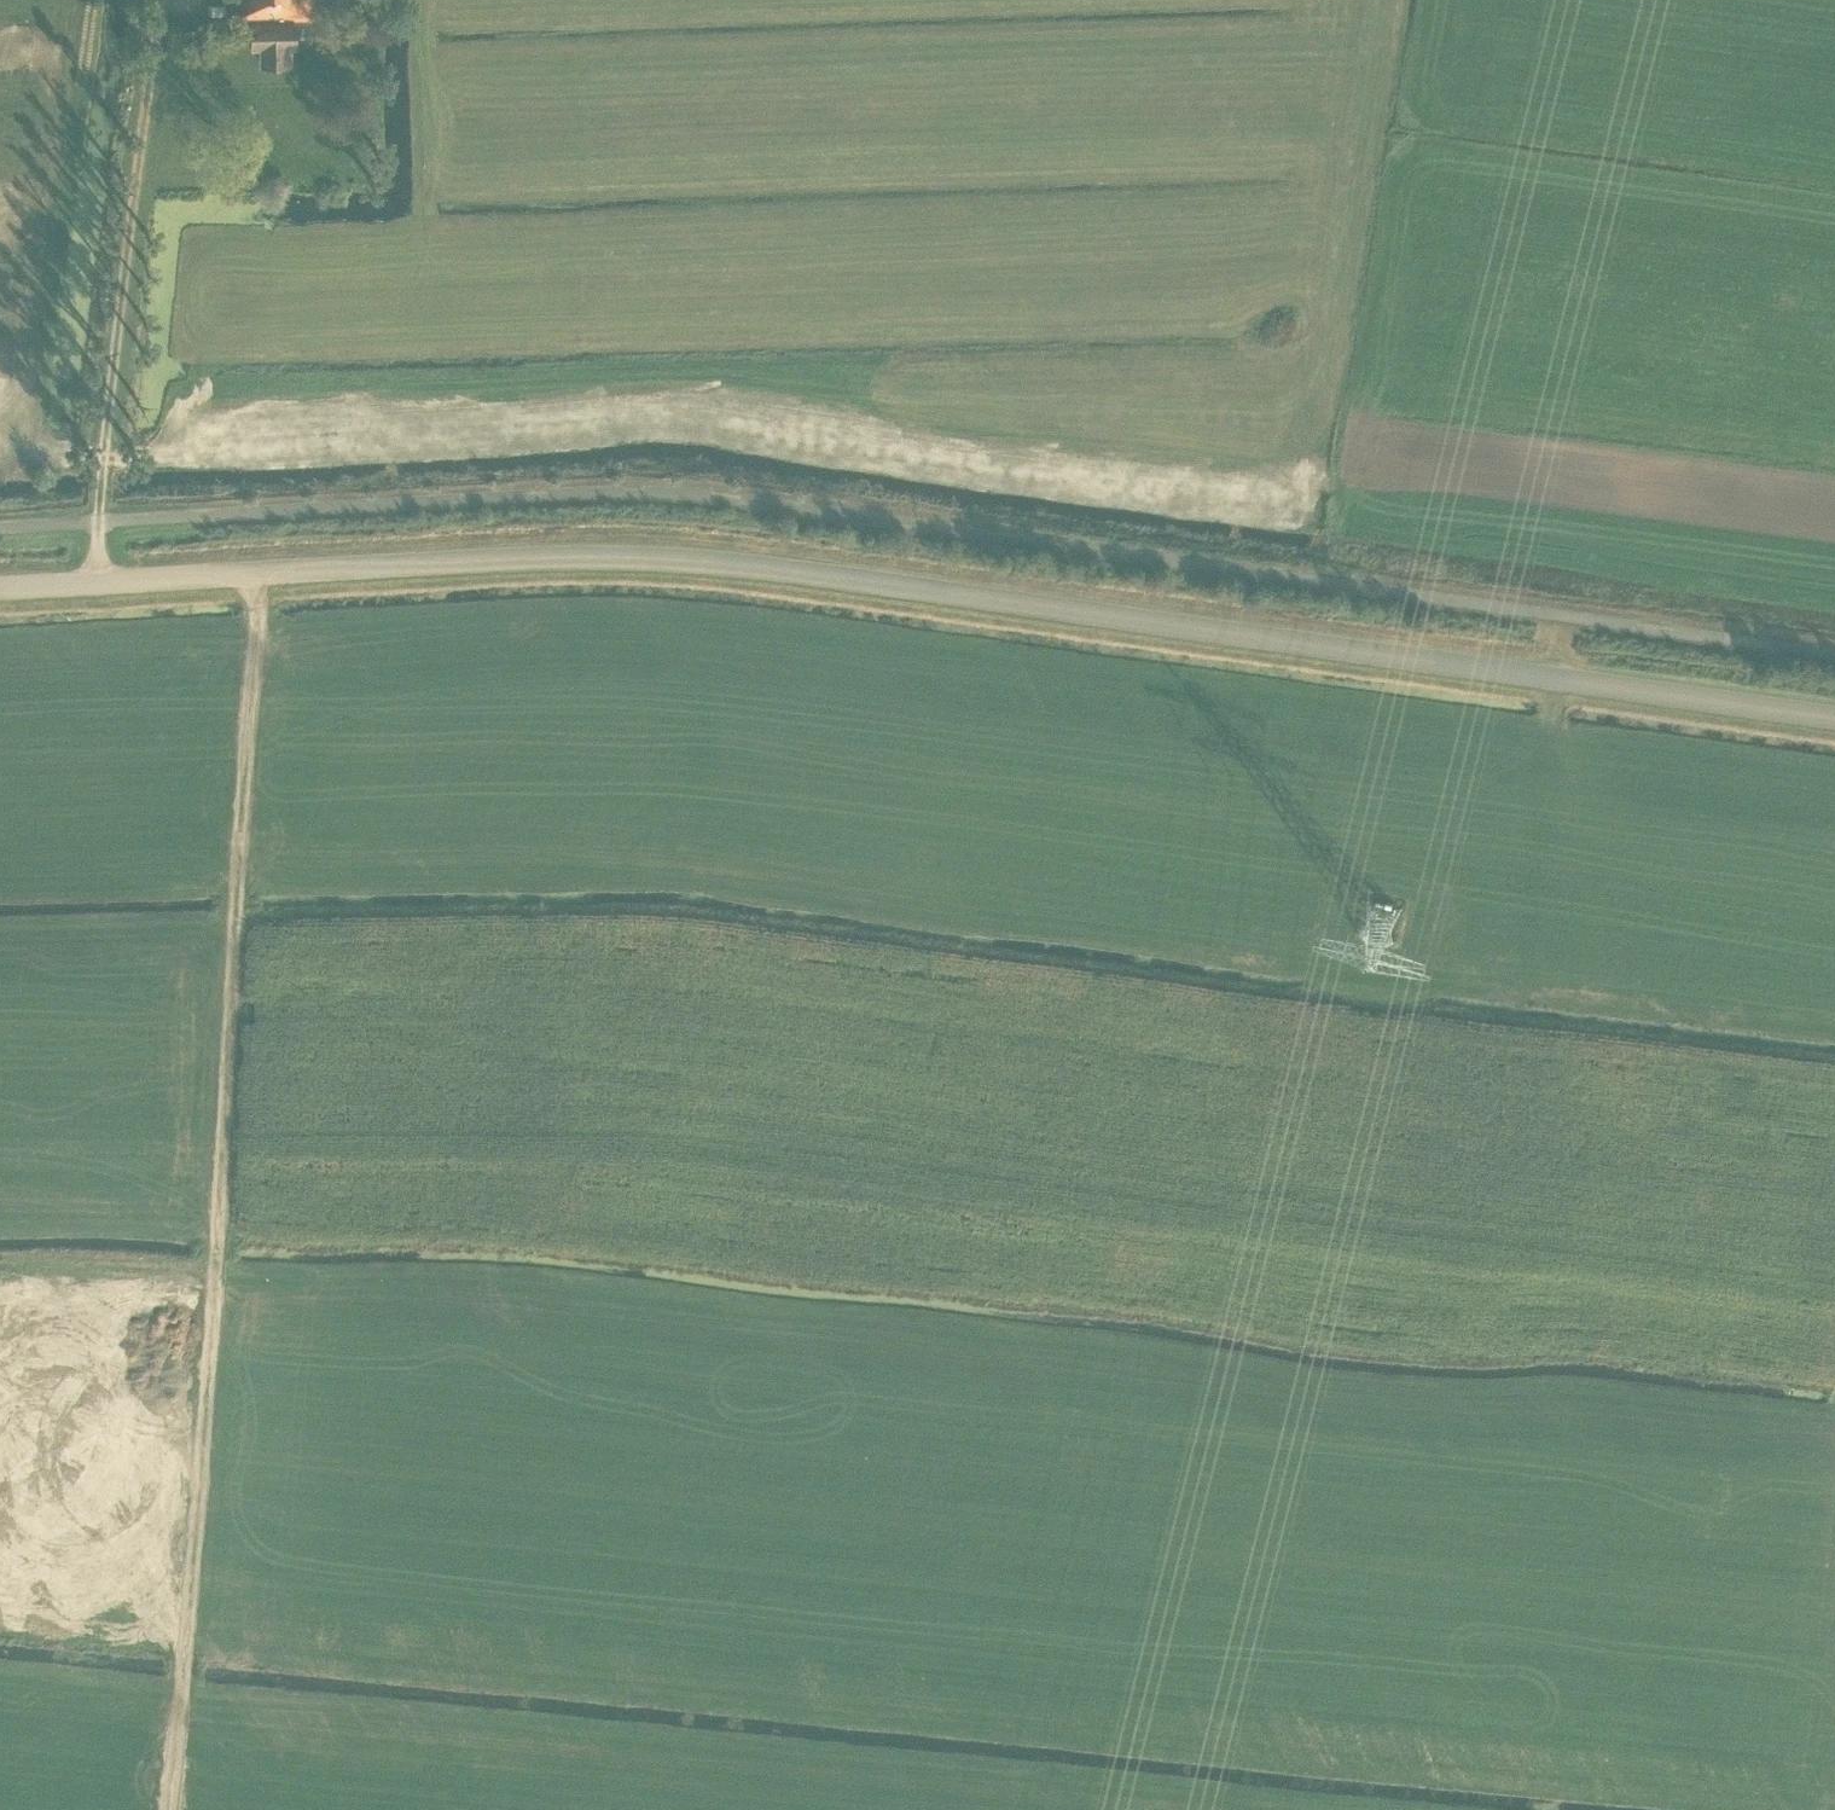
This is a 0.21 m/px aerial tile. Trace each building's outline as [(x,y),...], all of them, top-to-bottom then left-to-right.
[(288,64),(287,48),(297,48),(295,17),(315,16),(315,0),(233,0),(233,19),(254,18),(252,49),(262,48),(263,64),(288,64)]
